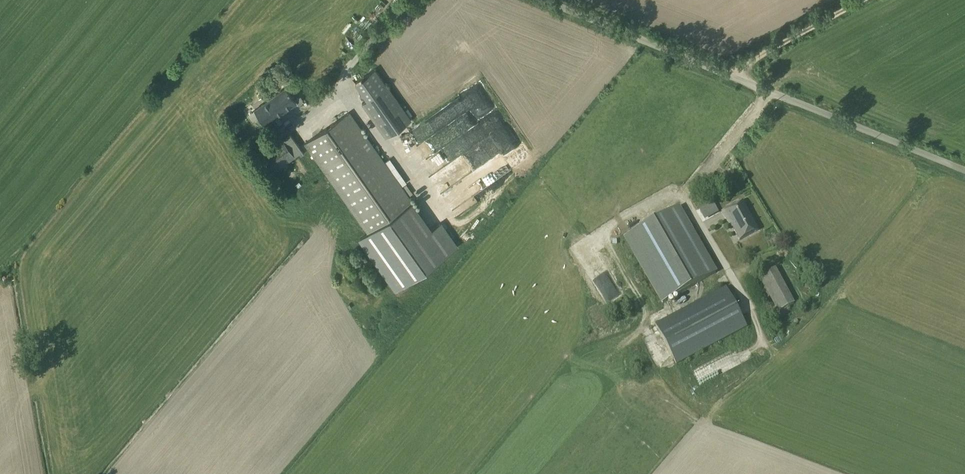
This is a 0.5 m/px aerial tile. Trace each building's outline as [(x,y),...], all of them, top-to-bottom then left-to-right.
[(385,139),(411,121),(375,70),(354,85),(365,100),(360,104),(385,139)] [(446,160),(488,135),(470,105),(498,89),(493,79),(422,121),(431,137),(412,148),(420,161),(440,149),(446,160)] [(285,87),(253,110),(265,127),(297,104),(285,87)] [(193,117),(182,108),(172,121),(184,129),(193,117)] [(358,241),(393,292),(458,247),(441,223),(431,229),(349,112),(302,144),(366,236),(358,241)] [(256,157),(270,176),(303,152),(289,133),(256,157)] [(697,206),(703,219),(718,212),(712,199),(697,206)] [(730,226),(738,242),(757,232),(741,201),(720,213),(727,227),(730,226)] [(715,273),(679,208),(623,239),(659,304),(715,273)] [(795,309),(775,271),(774,268),(752,280),(753,283),(772,320),(795,309)] [(654,326),(676,366),(747,327),(725,287),(654,326)] [(699,384),(714,378),(709,364),(693,370),(699,384)]
